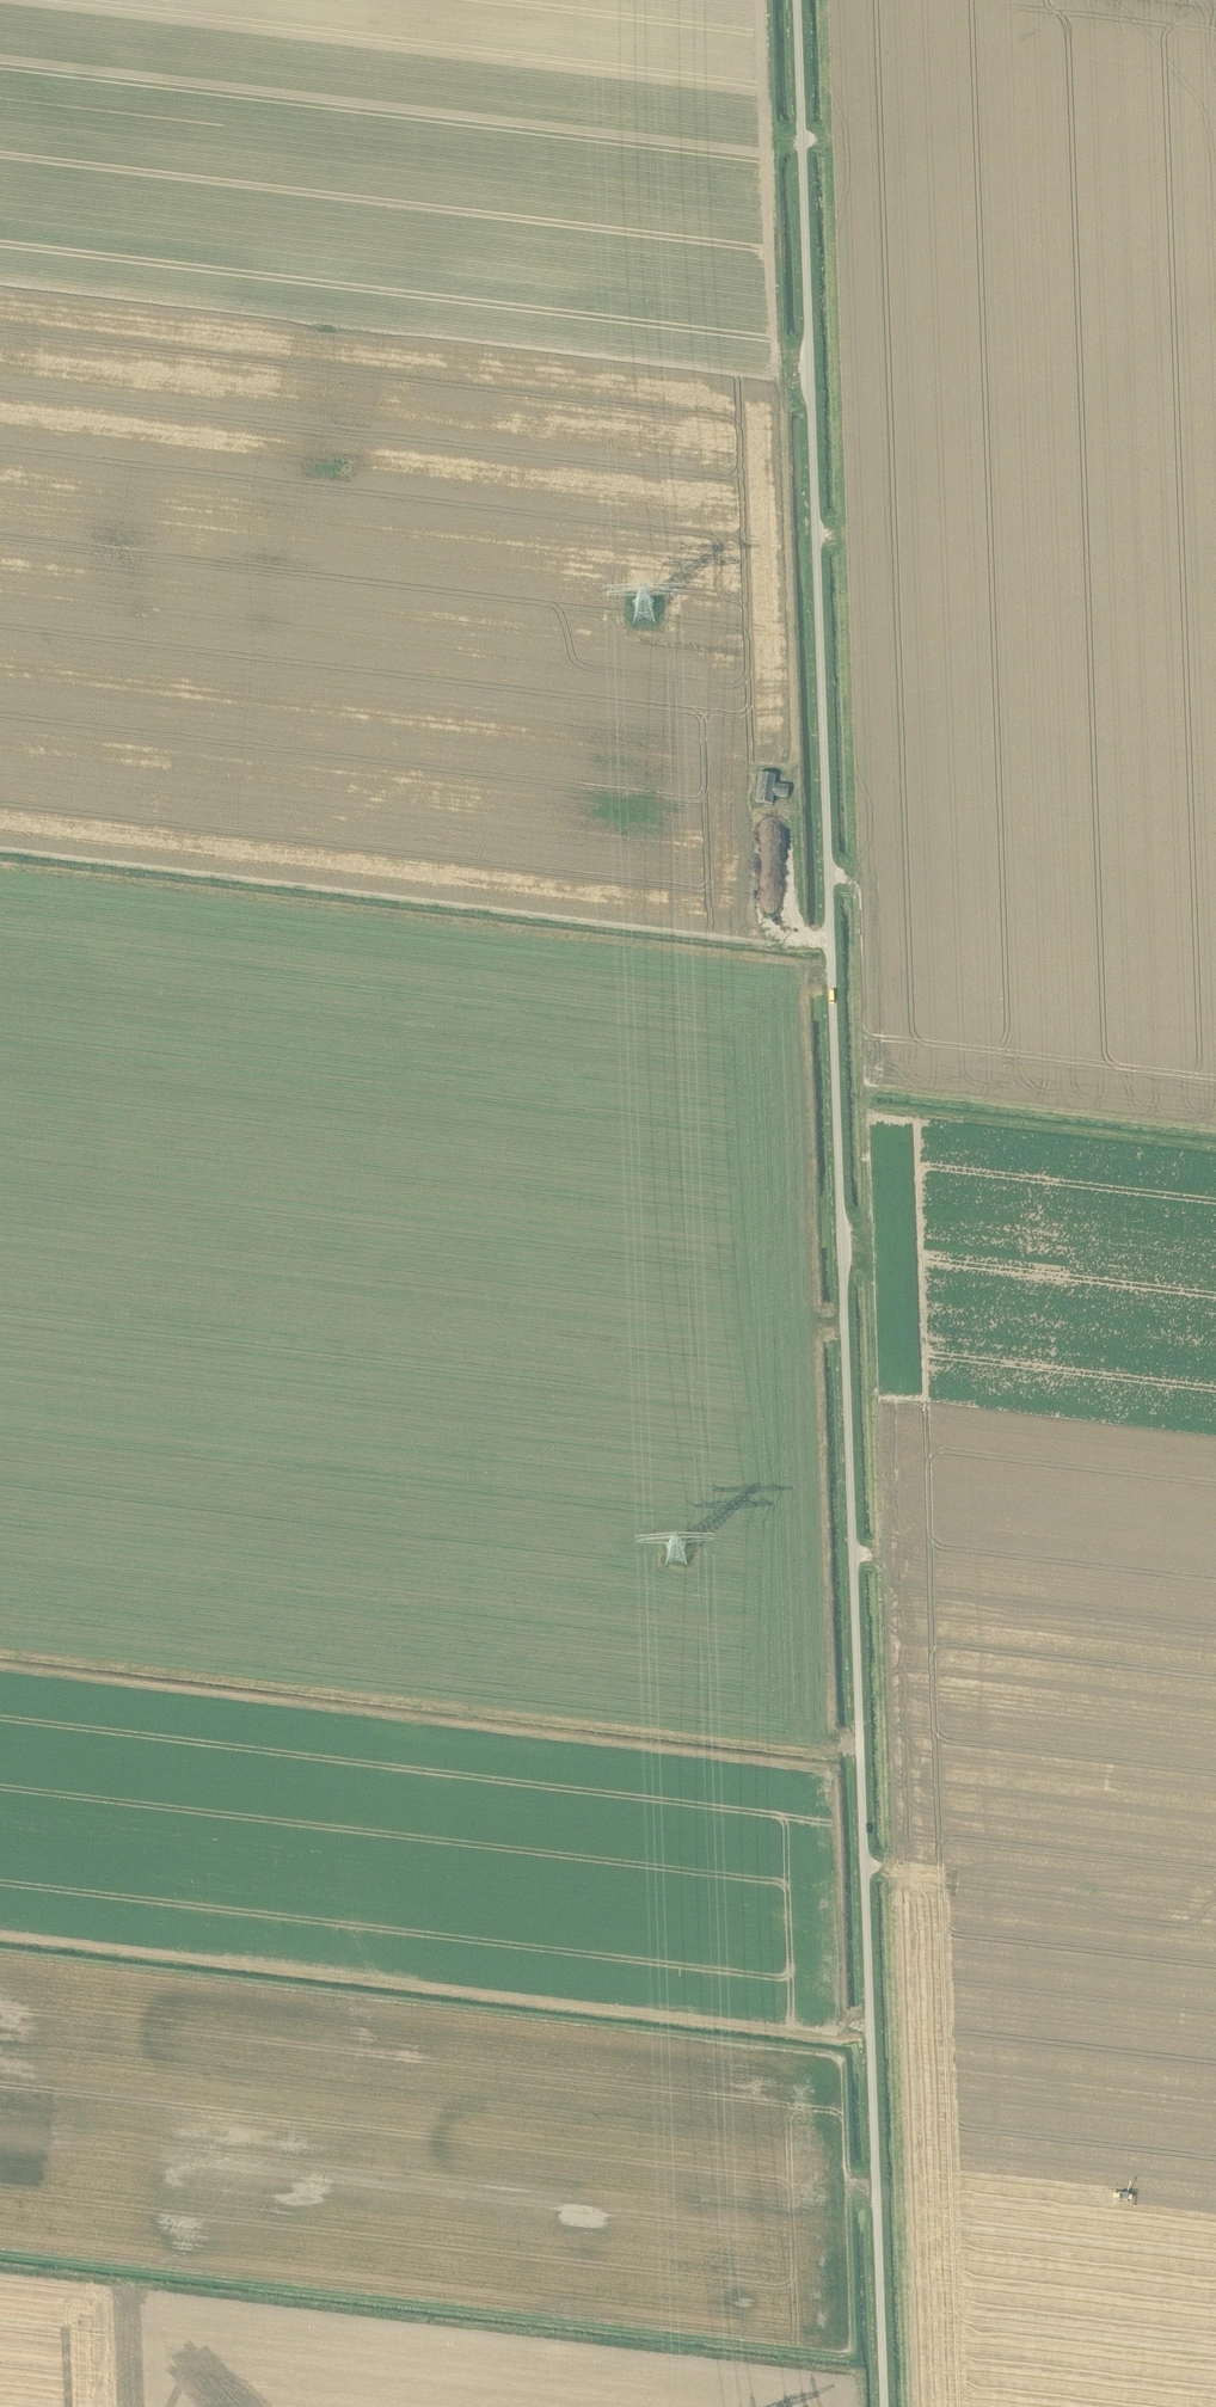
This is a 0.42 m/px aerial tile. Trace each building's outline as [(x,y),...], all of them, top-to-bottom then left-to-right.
[(756,802),(772,804),(773,795),(787,797),(788,785),(774,784),(775,775),(759,773),(756,802)]
